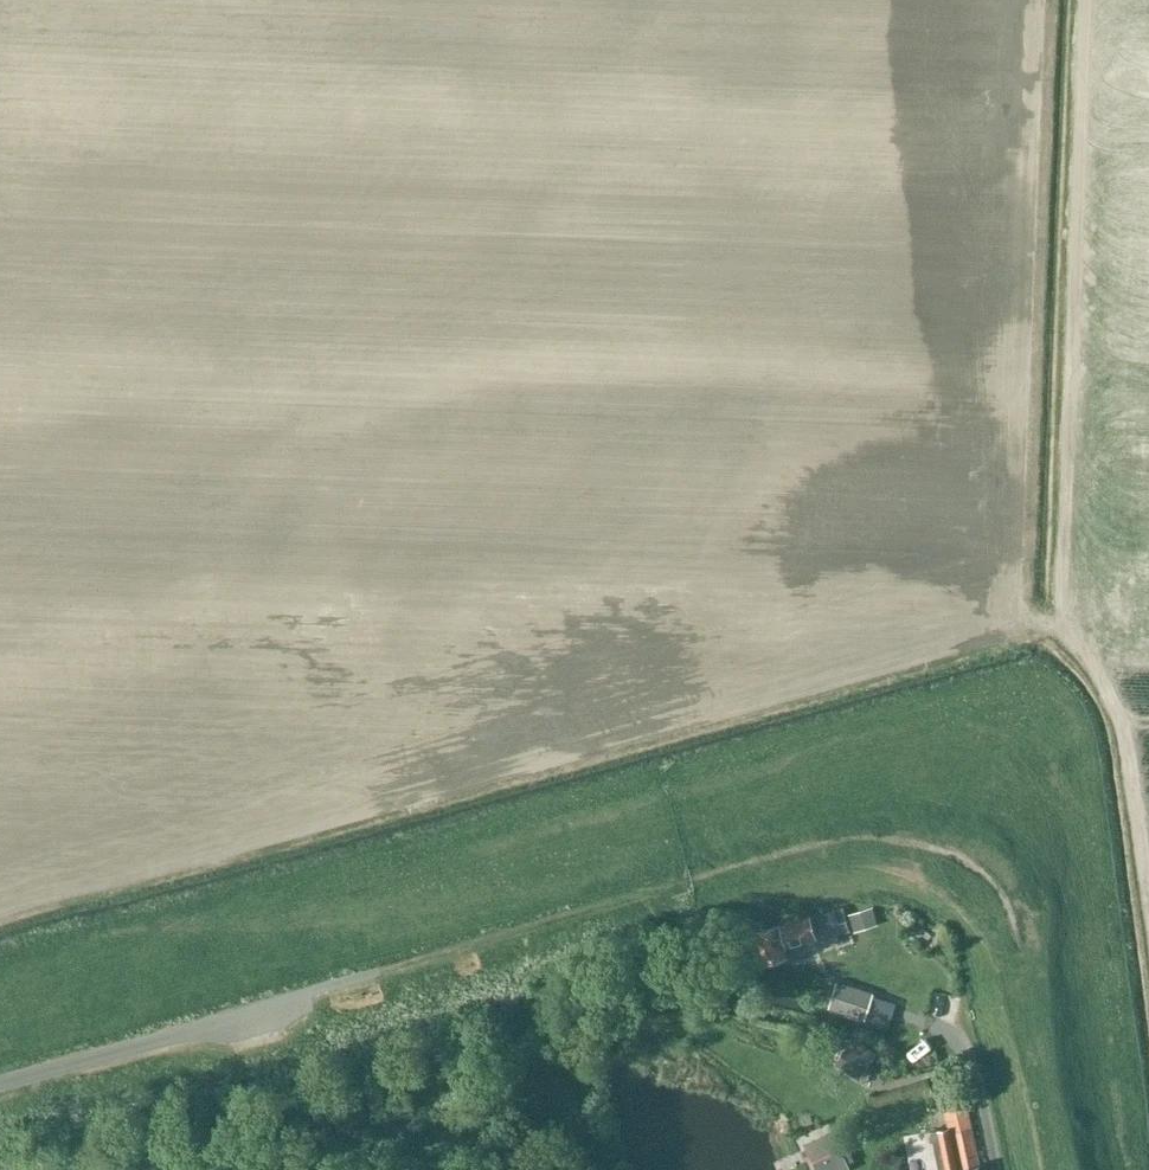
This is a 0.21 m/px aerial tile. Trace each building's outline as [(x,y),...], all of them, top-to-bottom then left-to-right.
[(815,930),(847,921),(842,907),(810,916),(755,932),(764,964),(788,957),(787,948),(818,939),(815,930)] [(849,915),(855,933),(879,925),(873,908),(849,915)] [(815,930),(818,939),(818,942),(850,932),(847,921),(815,930)] [(837,981),(829,1007),(866,1019),(873,993),(837,981)] [(913,1034),(890,1046),(896,1058),(919,1046),(913,1034)] [(852,1037),(833,1064),(859,1081),(878,1054),(852,1037)] [(972,1128),(972,1126),(967,1105),(942,1111),(946,1127),(932,1131),(939,1169),(979,1169),(978,1165),(972,1128)] [(803,1143),(813,1162),(843,1148),(833,1128),(803,1143)]
